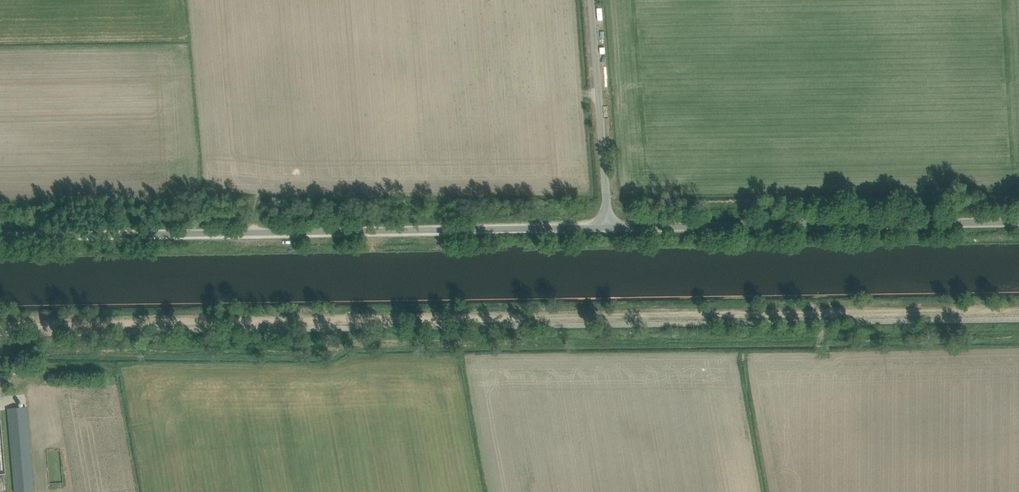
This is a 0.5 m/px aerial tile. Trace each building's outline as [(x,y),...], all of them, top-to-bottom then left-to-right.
[(15,491),(23,491),(33,491),(26,408),(8,409),(15,491)]
